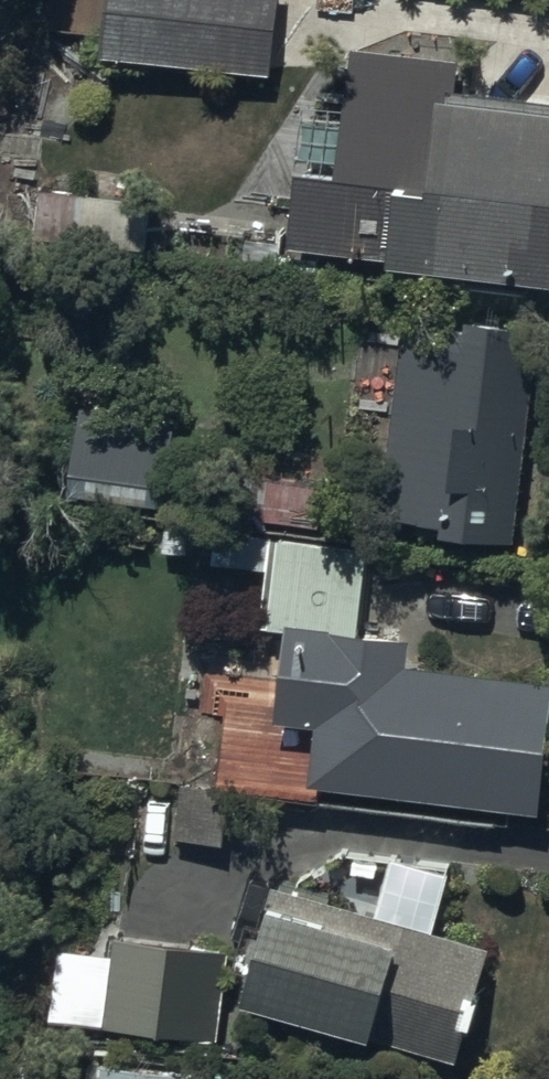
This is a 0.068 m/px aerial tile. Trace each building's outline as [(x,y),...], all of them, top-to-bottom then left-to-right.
[(106,49),(271,67),(278,0),(52,0),(49,24),(108,31),(106,49)] [(297,249),(548,276),(548,105),(458,95),(461,68),(354,57),(341,176),(306,172),(297,249)] [(141,192),(40,182),(35,234),(137,244),(141,192)] [(403,303),(379,506),(444,514),(442,529),(518,538),(544,320),(403,303)] [(311,775),(539,803),(548,723),(548,674),(408,657),(411,631),(357,625),(367,545),(194,524),(190,551),(267,560),(260,619),(285,622),(274,712),(318,717),(311,775)] [(179,787),(176,833),(244,838),(247,792),(179,787)] [(494,947),(277,884),(248,1000),(465,1063),(471,1041),(475,1042),(489,995),(480,992),(494,947)] [(228,952),(111,940),(100,1027),(219,1039),(228,952)] [(201,1073),(80,1065),(79,1078),(200,1078),(201,1073)]
